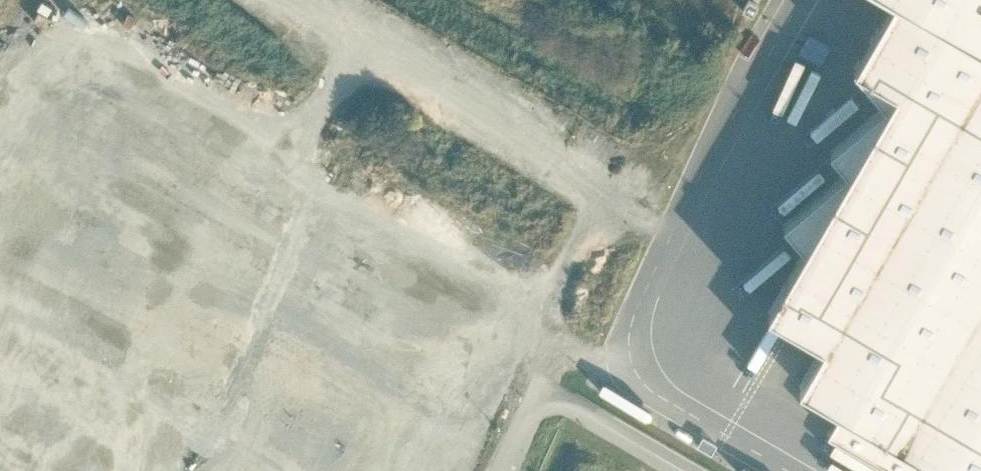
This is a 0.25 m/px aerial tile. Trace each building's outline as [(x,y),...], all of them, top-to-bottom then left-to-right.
[(820,63),(743,225),(766,251),(728,315),(783,348),(760,390),(807,416),(797,434),(866,470),(903,470),(907,464),(920,470),(980,470),(980,0),(852,0),(820,63)]
